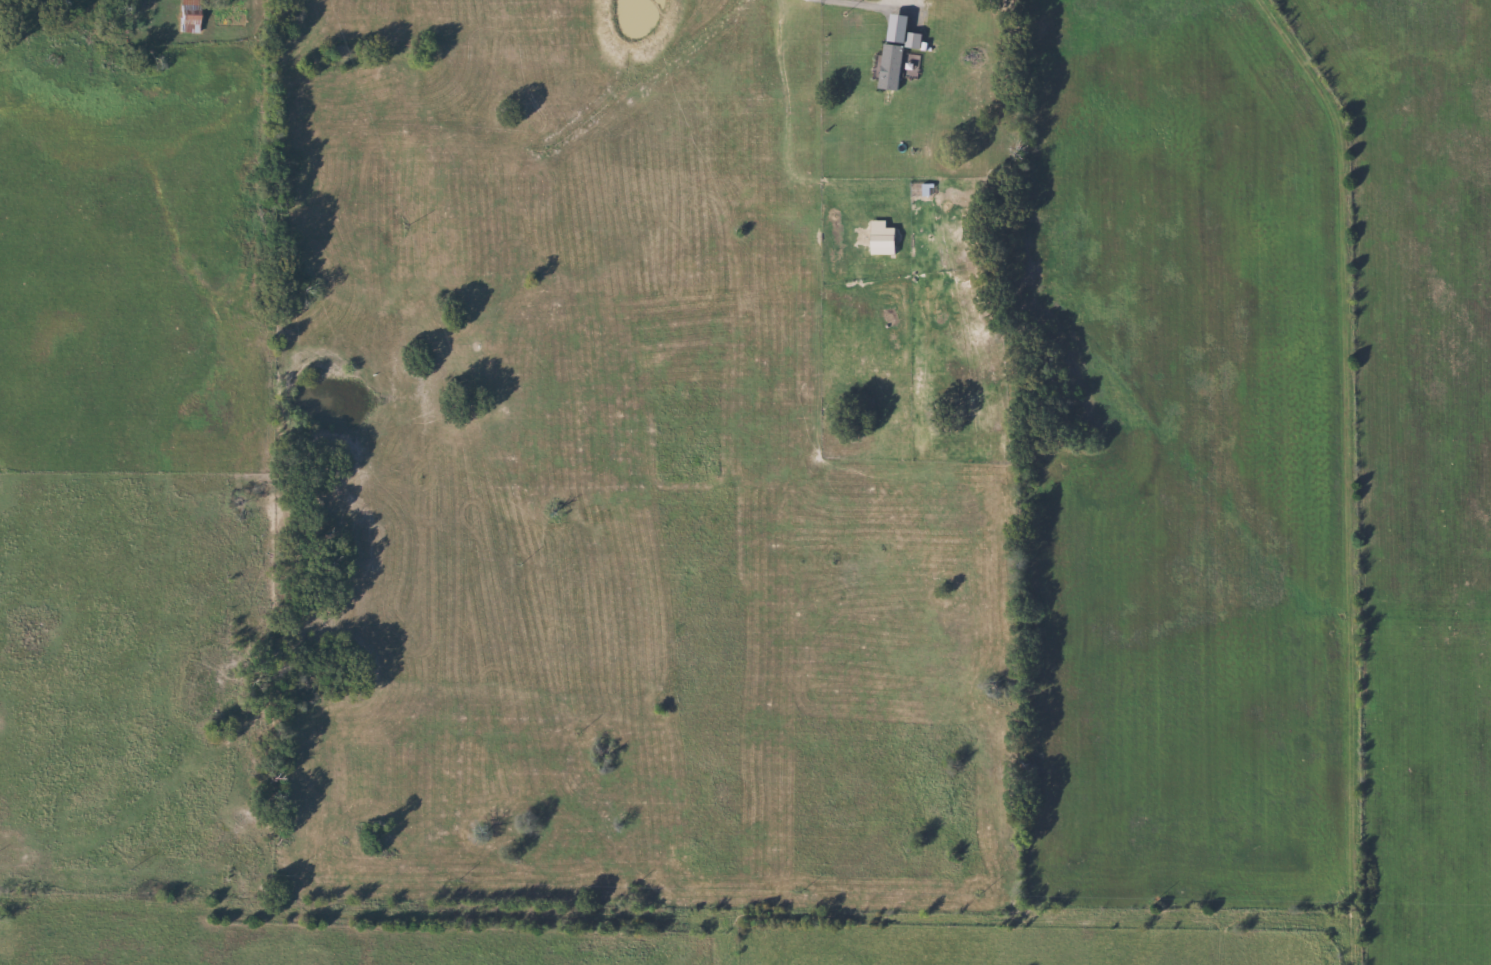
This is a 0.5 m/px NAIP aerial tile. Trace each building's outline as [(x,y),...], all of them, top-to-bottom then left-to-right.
[(185,32),(185,0),(205,0),(205,32),(185,32)]
